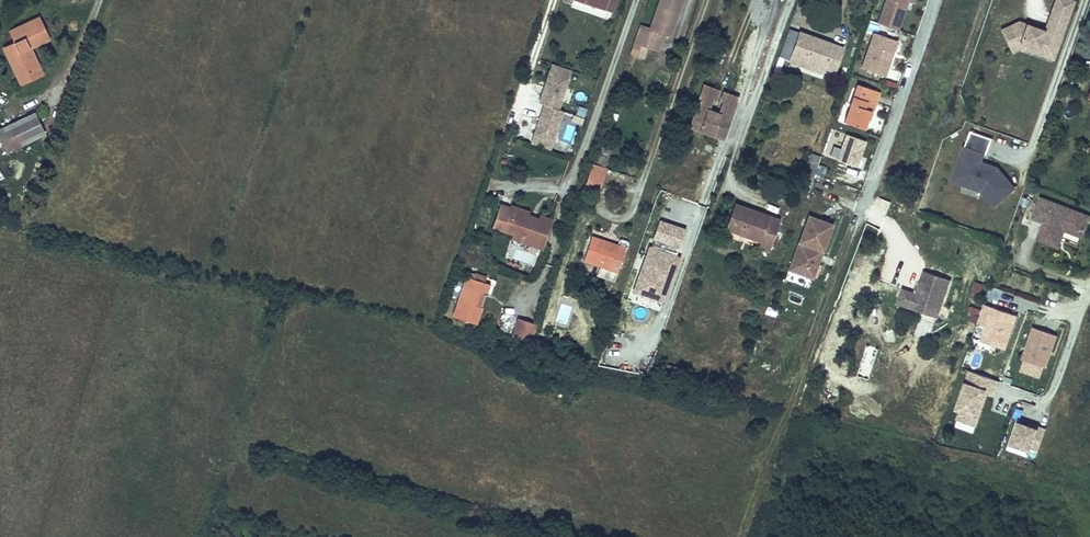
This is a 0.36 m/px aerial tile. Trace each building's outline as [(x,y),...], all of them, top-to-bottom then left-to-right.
[(605,9),(605,8),(609,10),(613,0),(579,0),(605,9)] [(650,30),(663,34),(669,36),(682,0),(681,0),(661,0),(650,30)] [(875,23),(893,30),(904,1),(909,3),(910,0),(883,0),(875,23)] [(1054,5),(1071,11),(1075,2),(1069,0),(1056,0),(1054,5)] [(1054,5),(1045,32),(1062,38),(1071,11),(1054,5)] [(18,79),(39,68),(34,58),(29,60),(25,52),(30,49),(50,40),(40,19),(9,33),(13,43),(3,48),(18,79)] [(1002,30),(1010,48),(1020,44),(1055,56),(1062,38),(1045,32),(1020,23),(1002,30)] [(639,26),(637,32),(661,40),(663,34),(650,30),(639,26)] [(779,58),(789,62),(791,57),(800,34),(789,30),(779,58)] [(629,55),(641,59),(645,47),(657,51),(661,40),(637,32),(629,55)] [(857,68),(881,76),(893,40),(870,32),(857,68)] [(800,34),(791,57),(823,69),(834,72),(842,49),(832,45),(831,50),(816,45),(818,40),(800,34)] [(832,45),(818,40),(816,45),(831,50),(832,45)] [(1010,48),(1012,52),(1020,48),(1053,60),(1055,56),(1020,44),(1010,48)] [(25,52),(29,60),(34,58),(30,49),(25,52)] [(823,69),(791,57),(789,62),(821,74),(823,69)] [(1089,76),(1089,62),(1086,60),(1082,73),(1089,76)] [(570,69),(550,63),(537,102),(543,103),(529,143),(548,149),(562,110),(556,108),(570,69)] [(21,86),(43,75),(39,68),(18,79),(21,86)] [(718,90),(705,85),(692,120),(702,123),(699,131),(723,140),(738,97),(723,92),(720,101),(724,102),(719,115),(706,110),(711,97),(715,99),(718,90)] [(873,114),(876,106),(881,93),(858,85),(854,98),(844,123),(865,130),(868,121),(870,113),(873,114)] [(20,147),(45,134),(35,114),(9,126),(20,147)] [(702,123),(692,120),(689,128),(699,131),(702,123)] [(20,147),(9,126),(0,131),(0,138),(7,153),(20,147)] [(1014,174),(983,165),(992,137),(968,130),(952,183),(962,186),(960,192),(1004,205),(1014,174)] [(837,160),(859,168),(867,141),(845,134),(837,160)] [(1088,154),(1089,149),(1089,148),(1082,145),(1080,152),(1088,154)] [(602,167),(604,168),(610,150),(600,147),(594,164),(602,167)] [(589,173),(585,183),(599,188),(603,174),(605,168),(604,168),(602,167),(594,164),(592,164),(590,169),(589,173)] [(1070,230),(1071,234),(1081,238),(1088,218),(1039,200),(1032,220),(1044,224),(1037,242),(1058,249),(1064,232),(1065,228),(1070,230)] [(490,226),(502,230),(503,227),(523,235),(521,242),(540,249),(551,220),(538,215),(536,222),(525,218),(527,212),(509,204),(508,207),(499,204),(490,226)] [(752,215),(754,212),(734,205),(725,229),(760,242),(757,248),(768,253),(777,228),(767,224),(768,221),(752,215)] [(780,221),(754,212),(752,215),(768,221),(767,224),(777,228),(780,221)] [(809,216),(792,262),(797,272),(818,263),(833,224),(809,216)] [(633,293),(666,302),(679,256),(678,255),(686,227),(658,219),(651,246),(647,245),(633,293)] [(503,227),(502,230),(511,234),(510,239),(521,242),(523,235),(503,227)] [(604,243),(604,241),(591,237),(583,261),(616,272),(625,247),(617,244),(617,245),(616,248),(604,243)] [(797,272),(813,278),(818,263),(797,272)] [(789,269),(784,284),(808,293),(813,278),(797,272),(789,269)] [(950,281),(924,272),(916,295),(902,291),(897,305),(911,310),(913,305),(920,308),(925,306),(930,307),(932,312),(938,314),(950,281)] [(453,318),(476,325),(481,309),(474,306),(479,293),(486,295),(489,286),(484,284),(486,277),(474,273),(472,280),(466,278),(453,318)] [(981,295),(984,284),(974,281),(971,292),(981,295)] [(913,305),(911,310),(937,318),(938,314),(932,312),(930,307),(925,306),(920,308),(913,305)] [(776,316),(777,308),(766,306),(765,315),(776,316)] [(652,310),(642,308),(640,320),(650,322),(652,310)] [(973,360),(996,368),(1002,350),(1004,351),(1004,350),(1005,350),(1017,316),(994,308),(993,309),(992,309),(985,328),(984,327),(973,360)] [(513,338),(530,343),(532,339),(536,325),(519,319),(513,338)] [(1056,337),(1033,329),(1022,361),(1045,369),(1056,337)] [(529,347),(543,351),(545,343),(532,339),(530,343),(529,347)] [(661,376),(678,381),(681,369),(663,365),(661,376)] [(997,383),(968,373),(956,410),(960,412),(957,421),(975,427),(978,417),(976,416),(984,392),(993,395),(997,383)] [(681,382),(701,387),(702,382),(682,377),(681,382)] [(1031,444),(1038,446),(1046,426),(1038,423),(1037,425),(1018,418),(1011,439),(1030,446),(1031,444)]
